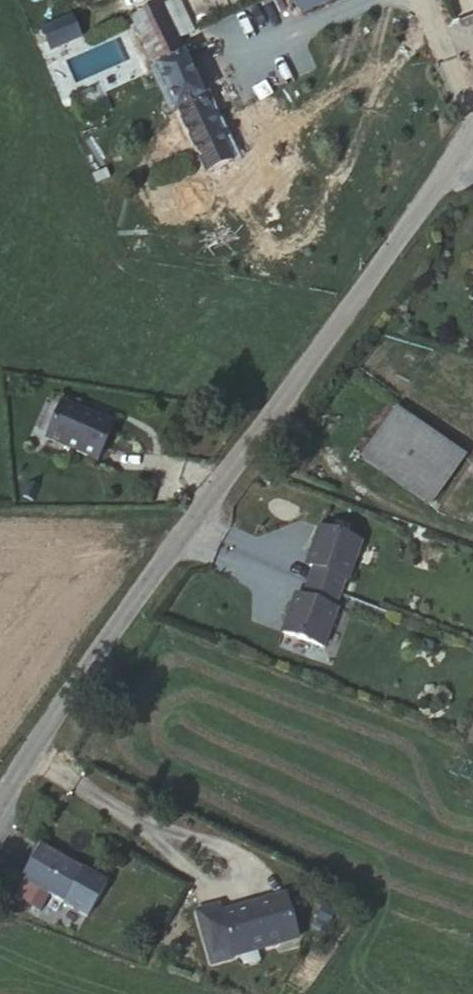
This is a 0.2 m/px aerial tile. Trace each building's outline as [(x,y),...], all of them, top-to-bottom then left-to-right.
[(188,34),(173,2),(161,7),(176,40),(188,34)] [(224,147),(176,40),(161,7),(161,6),(134,18),(151,56),(182,126),(183,130),(174,134),(182,156),(193,151),(196,159),(224,147)] [(113,427),(62,404),(47,439),(98,461),(113,427)] [(397,409),(362,460),(431,505),(464,455),(397,409)] [(38,480),(23,475),(18,490),(32,495),(38,480)] [(291,604),(280,634),(319,649),(334,612),(331,611),(343,581),(346,582),(361,544),(321,529),(309,558),(312,559),(309,567),(313,569),(307,584),(301,599),(297,597),(294,605),(291,604)] [(65,904),(83,871),(41,847),(22,879),(65,904)] [(83,871),(65,904),(86,916),(105,883),(83,871)] [(230,935),(235,953),(298,937),(286,895),(270,898),(271,902),(249,908),(246,904),(223,910),(222,904),(201,909),(209,940),(230,935)] [(230,935),(209,940),(214,958),(235,953),(230,935)]
